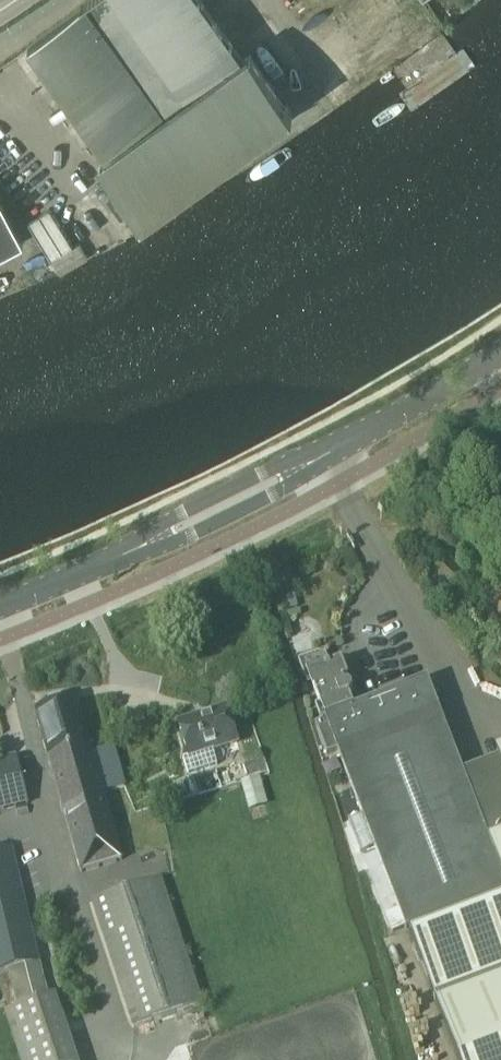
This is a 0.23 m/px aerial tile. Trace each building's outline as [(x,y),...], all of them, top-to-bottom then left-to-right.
[(108,183),(122,203),(126,201),(138,218),(290,109),(250,53),(241,59),(199,0),(90,0),(27,46),(107,157),(98,163),(111,181),(108,183)] [(22,243),(0,201),(0,255),(22,243)] [(51,206),(30,219),(53,256),(74,243),(51,206)] [(324,654),(303,662),(312,684),(320,706),(324,716),(352,705),(349,697),(349,696),(350,696),(350,695),(351,694),(351,693),(351,692),(351,691),(351,690),(350,689),(349,688),(349,687),(348,687),(347,687),(346,687),(345,687),(344,683),(349,681),(342,662),(329,667),(324,654)] [(315,724),(327,755),(338,751),(405,925),(457,1059),(500,1059),(500,749),(495,751),(499,761),(462,775),(427,683),(425,677),(352,705),(324,716),(325,719),(321,721),(320,721),(320,722),(315,724)] [(123,862),(104,795),(124,789),(114,749),(93,754),(79,702),(38,714),(47,747),(83,874),(123,862)] [(180,726),(190,757),(191,758),(214,751),(229,746),(238,743),(239,743),(228,710),(180,726)] [(191,758),(190,757),(184,759),(189,775),(219,766),(214,751),(191,758)] [(30,806),(18,759),(0,764),(0,813),(30,806)] [(0,851),(0,973),(7,972),(15,1010),(48,999),(13,848),(0,851)] [(93,903),(135,1030),(203,1008),(162,881),(93,903)] [(6,1013),(22,1059),(77,1059),(56,996),(6,1013)]
